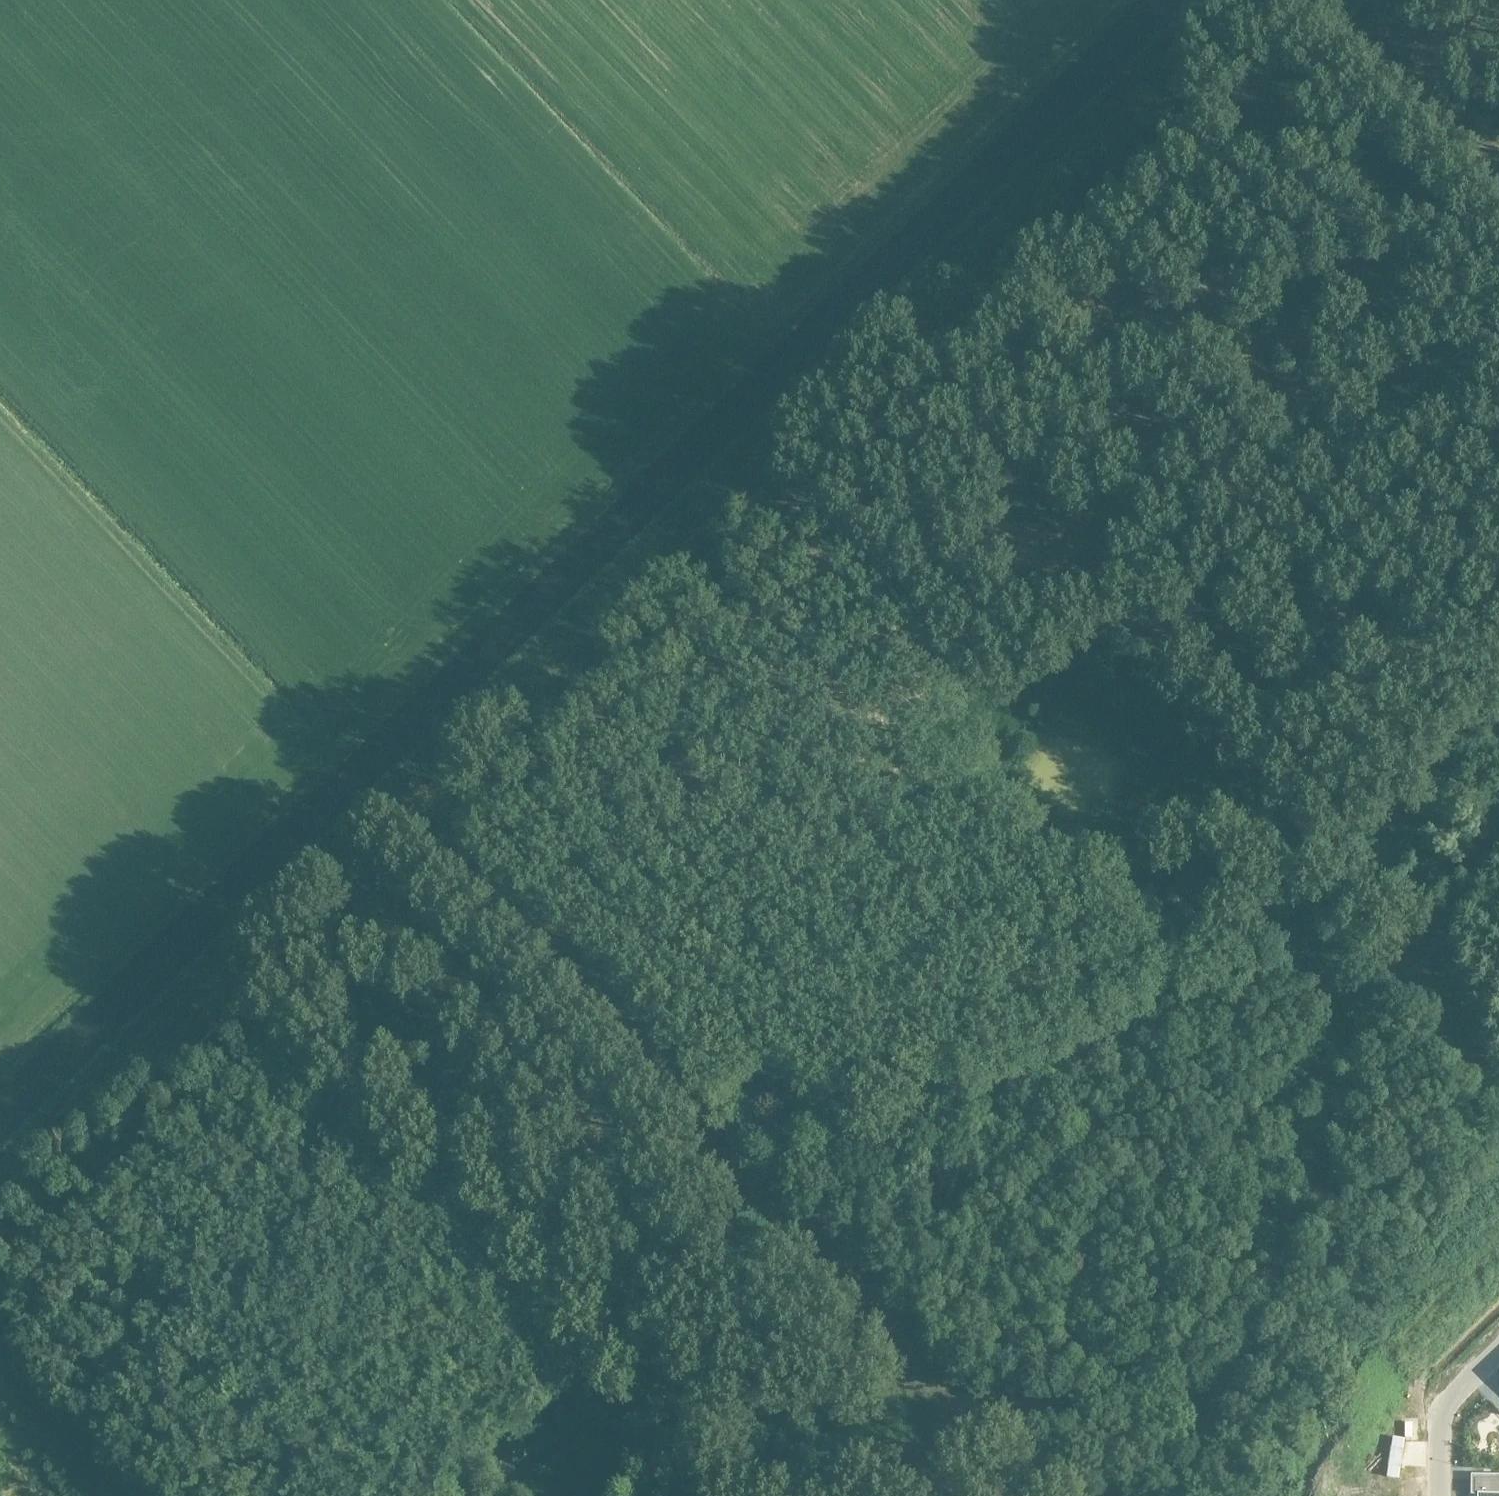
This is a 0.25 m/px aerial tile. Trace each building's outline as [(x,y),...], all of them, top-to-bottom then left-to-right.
[(1479,1495),(1498,1495),(1498,1480),(1474,1480),(1474,1495),(1479,1495)]
